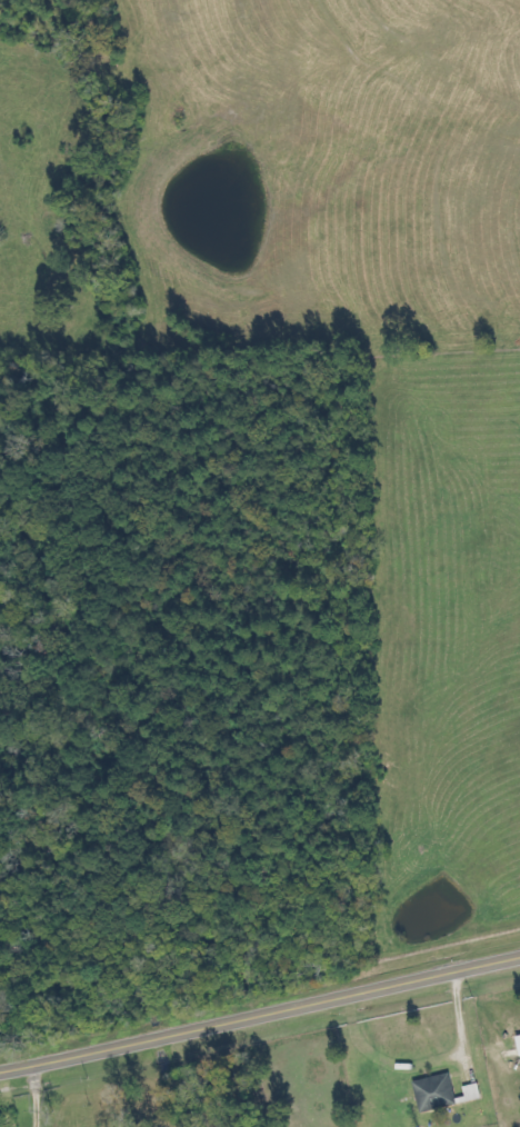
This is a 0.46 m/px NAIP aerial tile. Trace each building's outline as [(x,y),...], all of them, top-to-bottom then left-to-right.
[(418,1113),(454,1104),(446,1072),(410,1081),(418,1113)] [(464,1101),(478,1097),(474,1084),(460,1088),(464,1101)]
